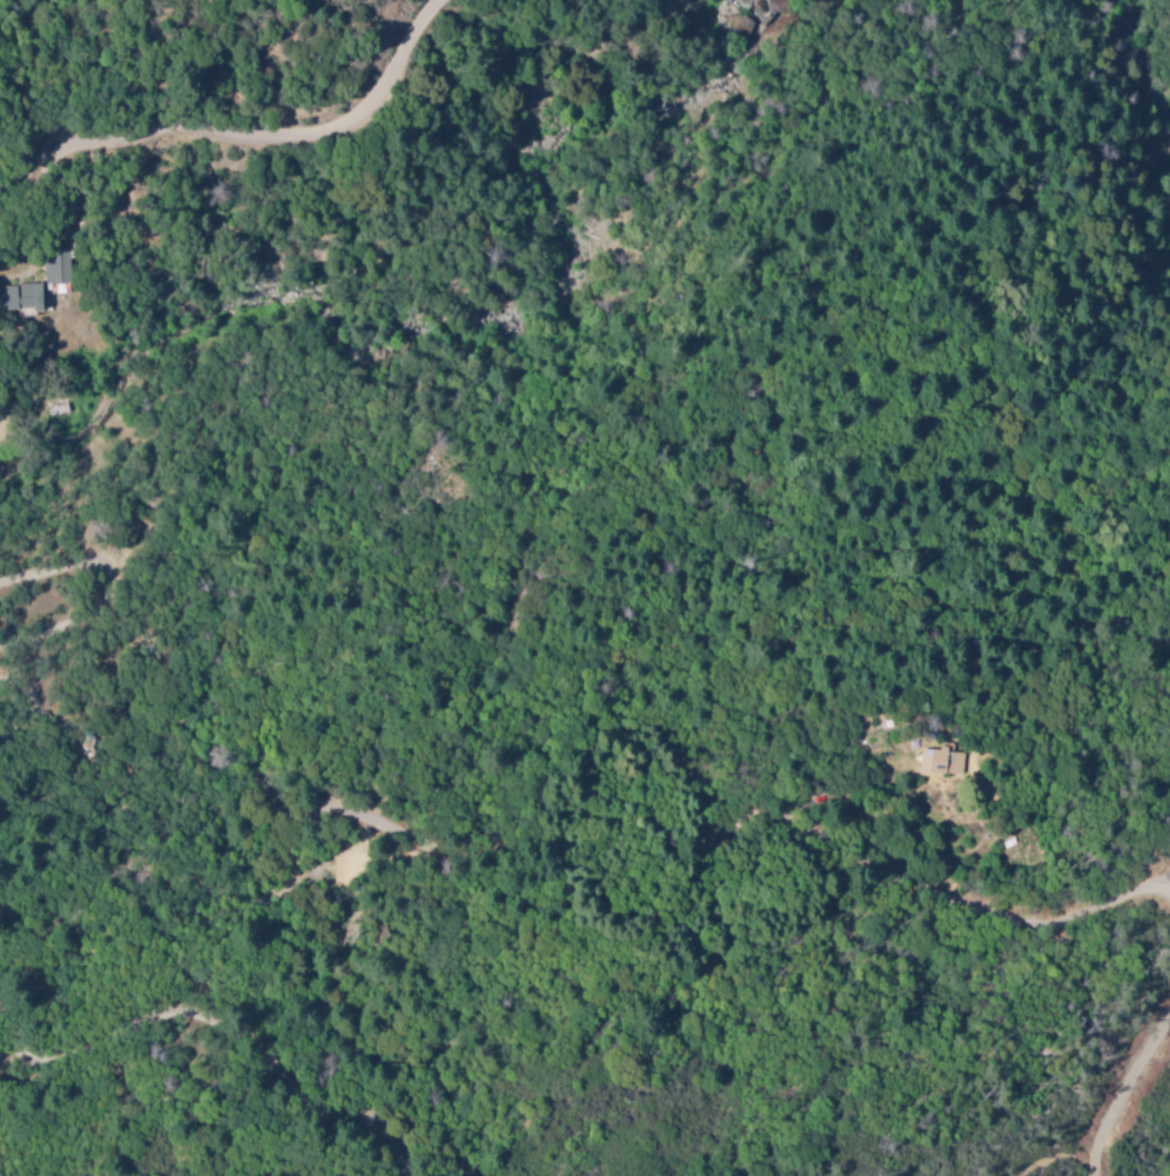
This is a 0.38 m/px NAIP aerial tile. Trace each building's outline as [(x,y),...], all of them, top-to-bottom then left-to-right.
[(0,287),(0,312),(41,311),(40,286),(0,287)] [(964,755),(953,754),(953,746),(948,746),(948,751),(920,749),(918,773),(962,777),(964,755)]
